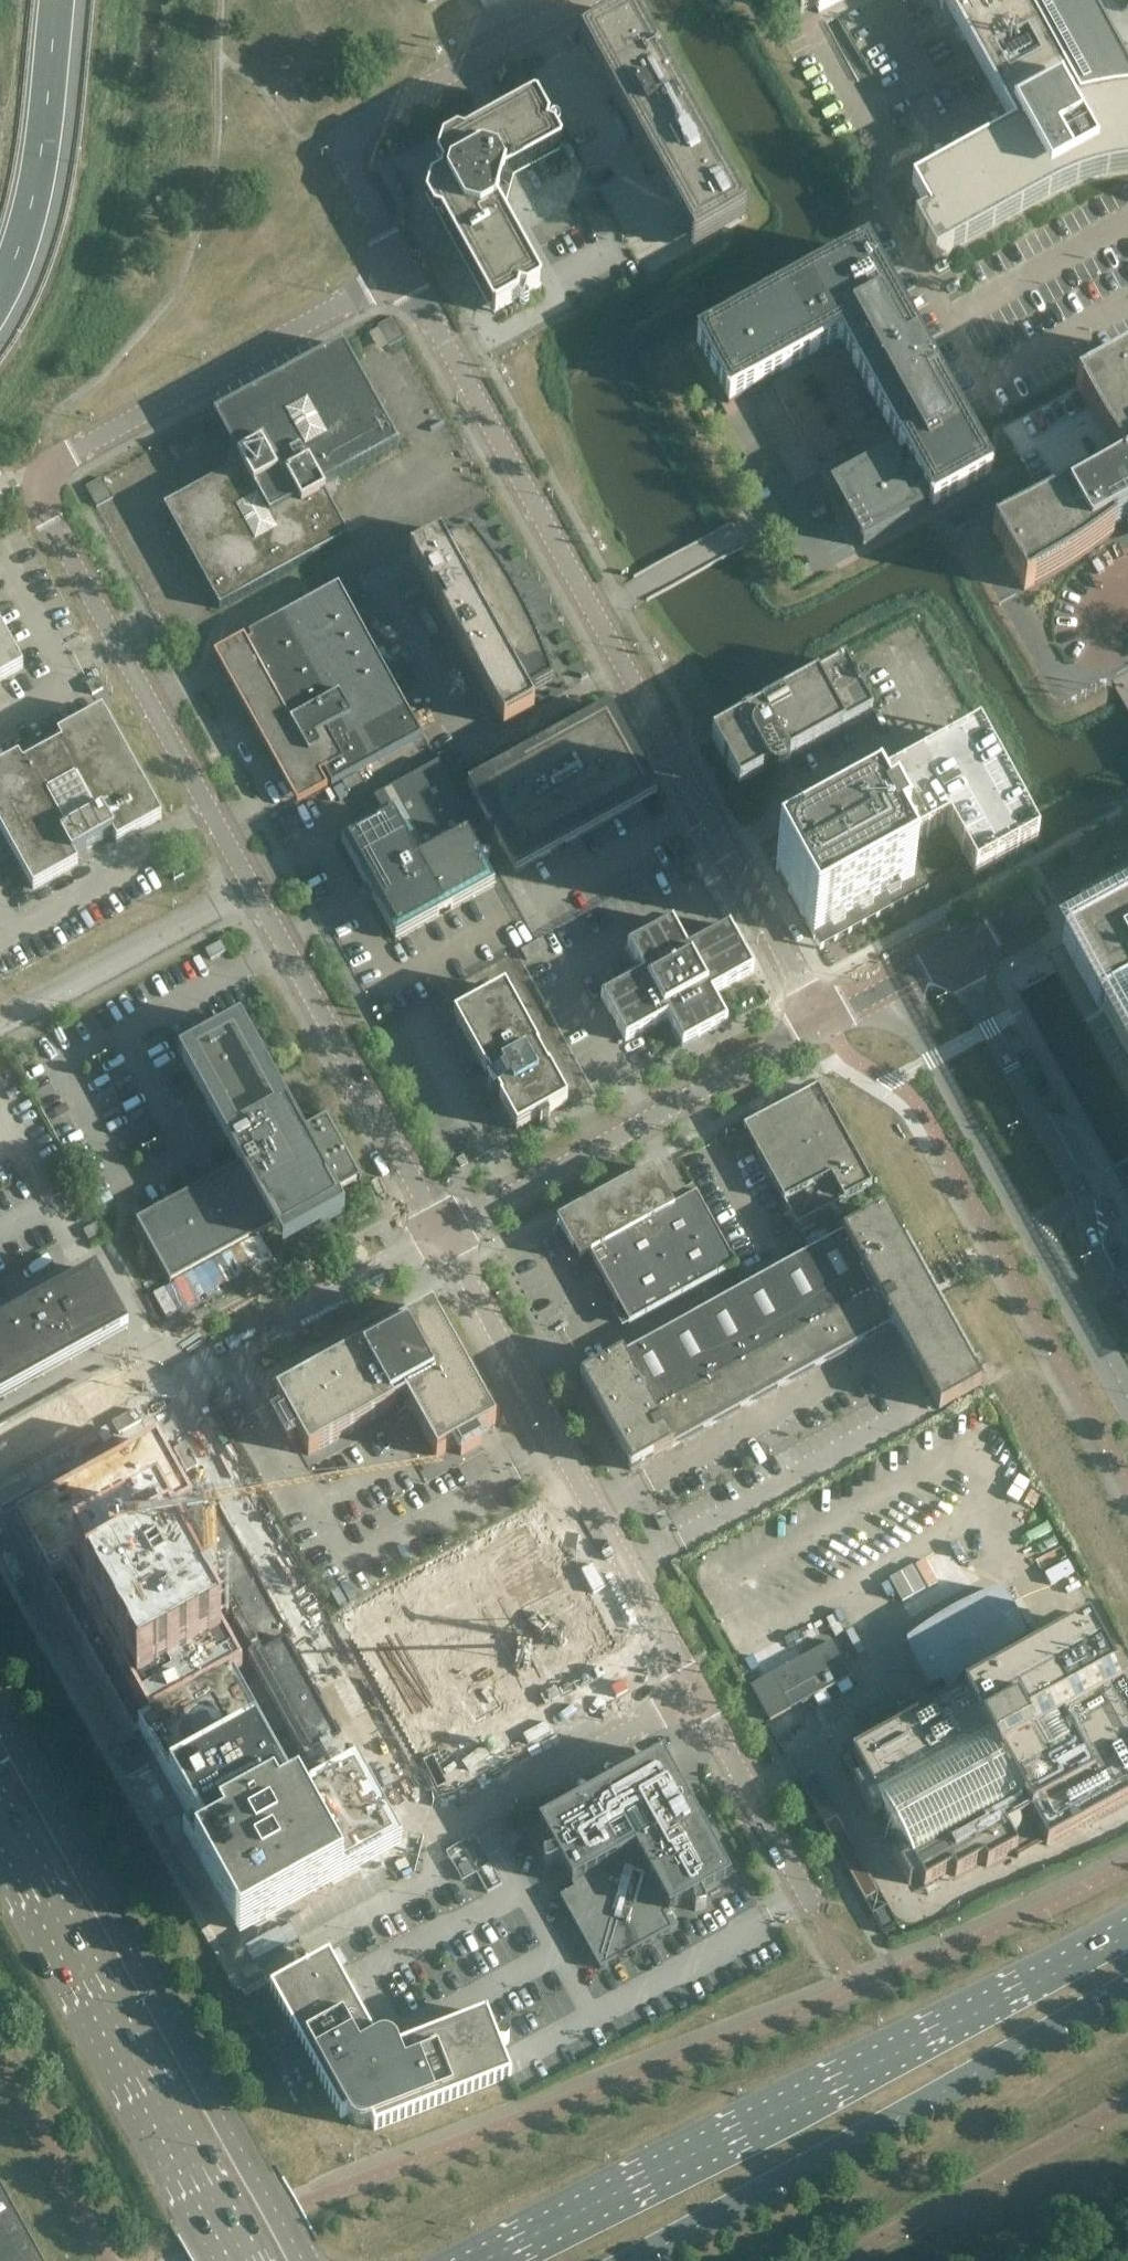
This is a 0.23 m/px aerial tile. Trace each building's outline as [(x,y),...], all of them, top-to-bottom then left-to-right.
[(800,13),(815,5),(819,12),(819,14),(844,0),(793,0),(800,13)] [(1060,18),(1050,0),(1039,0),(1026,7),(1022,0),(933,0),(943,18),(951,14),(983,71),(1015,129),(913,185),(928,213),(914,220),(935,258),(1054,193),(1063,189),(1073,184),(1083,181),(1093,177),(1100,176),(1107,174),(1114,173),(1121,171),(1127,171),(1127,94),(1125,95),(1113,96),(1092,99),(1079,102),(1039,30),(1060,18)] [(745,219),(632,14),(580,43),(619,114),(615,116),(627,138),(631,136),(693,248),(745,219)] [(503,216),(514,177),(561,151),(562,147),(554,133),(548,131),(550,125),(537,102),(533,101),(463,140),(456,138),(442,146),(440,153),(439,157),(448,175),(446,182),(428,192),(427,196),(492,313),(496,314),(518,302),(520,295),(526,297),(540,290),(541,286),(503,216)] [(991,477),(867,251),(697,345),(729,404),(841,342),(863,383),(853,389),(867,415),(877,410),(904,458),(893,464),(889,457),(831,489),(863,548),(921,515),(917,508),(928,502),(932,509),(991,477)] [(405,337),(394,317),(377,326),(388,346),(405,337)] [(322,489),(399,447),(343,345),(214,417),(241,465),(164,507),(220,609),(349,538),(322,489)] [(1076,387),(1077,389),(1088,410),(1104,437),(1121,462),(1127,458),(1127,358),(1076,387)] [(1121,462),(993,533),(1024,591),(1052,576),(1061,570),(1070,565),(1079,559),(1092,550),(1101,543),(1114,533),(1114,524),(1126,518),(1127,524),(1127,458),(1121,462)] [(113,498),(102,478),(85,487),(97,507),(113,498)] [(525,619),(522,614),(519,608),(518,606),(515,601),(512,596),(509,591),(506,586),(503,582),(500,577),(497,572),(494,568),(491,563),(488,559),(484,554),(481,550),(478,545),(474,541),(470,537),(447,550),(441,539),(410,556),(504,726),(534,709),(528,698),(552,685),(551,680),(549,674),(547,669),(545,664),(543,659),(541,654),(539,649),(537,644),(534,639),(532,634),(530,628),(527,624),(525,619)] [(422,736),(347,601),(339,586),(252,633),(255,640),(251,642),(248,643),(244,638),(214,654),(272,759),(273,762),(297,805),(328,789),(320,775),(328,771),(336,784),(422,736)] [(0,626),(0,681),(23,668),(0,626)] [(789,761),(873,715),(861,694),(865,694),(868,691),(869,687),(867,683),(863,681),(859,682),(857,685),(845,665),(761,711),(761,712),(741,723),(741,722),(712,738),(739,788),(768,772),(771,775),(774,777),(777,778),(778,778),(780,778),(783,777),(784,776),(786,774),(788,772),(789,771),(789,769),(790,765),(789,761)] [(657,794),(641,764),(635,766),(632,760),(633,759),(634,758),(635,756),(635,755),(636,754),(635,752),(635,751),(634,750),(633,748),(632,747),(631,747),(629,746),(628,746),(627,746),(625,747),(621,740),(626,737),(610,707),(468,786),(489,824),(495,821),(500,831),(494,834),(516,872),(657,794)] [(102,711),(58,736),(62,743),(23,765),(19,757),(0,767),(0,829),(33,889),(78,864),(74,857),(112,835),(117,843),(162,818),(102,711)] [(860,824),(776,869),(813,938),(912,885),(896,856),(954,824),(980,873),(1033,845),(978,743),(882,795),(881,792),(852,803),(860,824)] [(480,858),(469,838),(477,833),(439,763),(375,798),(385,817),(342,842),(366,885),(370,882),(377,895),(372,897),(396,941),(495,886),(483,864),(478,863),(480,858)] [(1057,971),(1127,1099),(1127,910),(1048,954),(1056,968),(1057,971)] [(712,994),(754,971),(730,926),(688,949),(672,922),(628,946),(643,974),(601,997),(626,1042),(668,1019),(683,1047),(728,1022),(721,1009),(712,994)] [(547,1069),(538,1052),(539,1051),(505,989),(484,1000),(481,994),(472,1000),(475,1005),(454,1017),(488,1079),(489,1078),(491,1081),(486,1083),(487,1084),(493,1096),(498,1093),(499,1096),(498,1096),(516,1131),(537,1119),(541,1125),(550,1120),(547,1114),(568,1103),(549,1068),(547,1069)] [(361,1180),(327,1118),(326,1118),(327,1120),(300,1135),(240,1025),(242,1024),(241,1022),(179,1056),(180,1058),(182,1057),(242,1167),(138,1224),(137,1222),(136,1223),(170,1285),(172,1284),(170,1282),(274,1225),(280,1238),(339,1206),(332,1193),(359,1179),(360,1180),(361,1180)] [(872,1186),(818,1088),(767,1115),(743,1128),(756,1151),(783,1200),(797,1226),(872,1186)] [(736,1267),(697,1195),(674,1208),(652,1169),(557,1221),(569,1244),(565,1246),(569,1254),(573,1251),(579,1262),(591,1256),(629,1325),(736,1267)] [(981,1387),(884,1211),(842,1234),(893,1326),(939,1410),(981,1387)] [(104,1231),(99,1222),(83,1230),(89,1240),(104,1231)] [(893,1326),(842,1234),(805,1255),(856,1347),(893,1326)] [(856,1347),(805,1255),(768,1276),(819,1368),(856,1347)] [(129,1330),(96,1271),(0,1324),(0,1401),(129,1330)] [(819,1368),(768,1276),(730,1296),(781,1388),(819,1368)] [(781,1388),(730,1296),(693,1317),(744,1409),(781,1388)] [(496,1425),(432,1310),(397,1330),(393,1324),(364,1340),(368,1346),(276,1397),(287,1416),(278,1421),(289,1441),(298,1436),(309,1456),(393,1409),(400,1422),(413,1415),(437,1458),(456,1447),(461,1456),(481,1445),(476,1436),(496,1425)] [(744,1409),(693,1317),(656,1338),(706,1430),(744,1409)] [(706,1430),(656,1338),(618,1358),(669,1450),(706,1430)] [(123,1401),(144,1391),(127,1355),(113,1362),(120,1377),(113,1380),(123,1401)] [(669,1450),(618,1358),(581,1379),(632,1471),(669,1450)] [(159,1442),(16,1520),(134,1734),(142,1730),(198,1831),(190,1836),(242,1931),(395,1846),(387,1831),(354,1773),(296,1805),(285,1785),(297,1779),(287,1759),(275,1766),(229,1683),(241,1671),(210,1614),(232,1602),(263,1659),(260,1665),(310,1755),(337,1741),(285,1647),(291,1644),(209,1496),(193,1505),(159,1442)] [(587,1608),(612,1597),(590,1548),(565,1560),(587,1608)] [(559,1561),(364,1669),(435,1800),(464,1784),(479,1813),(565,1766),(549,1737),(631,1691),(559,1561)] [(1087,1624),(999,1673),(997,1671),(996,1672),(995,1671),(991,1663),(990,1661),(994,1658),(998,1655),(1002,1653),(1006,1650),(1010,1647),(1014,1645),(1018,1642),(1021,1639),(1025,1636),(1024,1633),(1023,1630),(1022,1627),(1020,1624),(1019,1621),(1018,1618),(1016,1615),(1015,1613),(1013,1610),(1012,1607),(1010,1604),(1008,1602),(1006,1599),(1005,1596),(1003,1594),(1001,1591),(998,1592),(993,1594),(988,1596),(984,1598),(980,1599),(976,1601),(972,1603),(968,1604),(964,1606),(960,1608),(956,1610),(952,1612),(948,1614),(944,1617),(941,1619),(937,1621),(933,1623),(930,1626),(926,1628),(923,1631),(922,1631),(919,1633),(916,1636),(912,1639),(909,1641),(906,1644),(907,1647),(908,1650),(909,1652),(911,1655),(912,1658),(913,1661),(915,1664),(916,1667),(918,1670),(920,1672),(921,1675),(923,1678),(925,1680),(927,1683),(929,1686),(931,1688),(944,1683),(945,1686),(951,1696),(850,1752),(864,1777),(853,1783),(874,1820),(875,1819),(872,1815),(882,1809),(890,1824),(886,1835),(898,1839),(905,1852),(896,1858),(893,1853),(892,1853),(909,1885),(920,1879),(924,1887),(953,1871),(956,1877),(984,1861),(987,1867),(1015,1852),(1018,1858),(1045,1843),(1047,1846),(1127,1801),(1127,1698),(1087,1624)] [(784,1696),(844,1663),(832,1641),(751,1686),(770,1721),(792,1709),(784,1696)] [(730,1877),(678,1783),(668,1789),(658,1770),(640,1780),(635,1771),(540,1823),(540,1824),(571,1882),(557,1889),(601,1969),(680,1925),(672,1911),(729,1879),(730,1879),(730,1878),(730,1877)] [(503,1883),(476,1836),(447,1852),(463,1880),(477,1872),(488,1892),(503,1883)] [(883,1929),(894,1923),(887,1908),(876,1913),(883,1929)] [(394,2044),(382,2040),(377,2043),(330,1957),(306,1970),(305,1968),(306,1967),(306,1965),(305,1964),(305,1963),(304,1962),(303,1961),(301,1961),(299,1961),(297,1961),(296,1962),(295,1963),(295,1965),(295,1966),(295,1967),(295,1969),(296,1970),(298,1971),(299,1971),(301,1973),(271,1990),(341,2118),(349,2114),(353,2121),(364,2126),(372,2123),(375,2130),(512,2077),(499,2045),(501,2045),(503,2045),(504,2045),(505,2045),(506,2045),(507,2044),(509,2043),(509,2042),(510,2040),(510,2039),(509,2038),(509,2037),(507,2036),(506,2035),(504,2034),(503,2035),(501,2036),(500,2036),(500,2037),(499,2039),(497,2039),(487,2014),(396,2050),(394,2044)] [(0,2185),(0,2260),(42,2260),(0,2185)]
